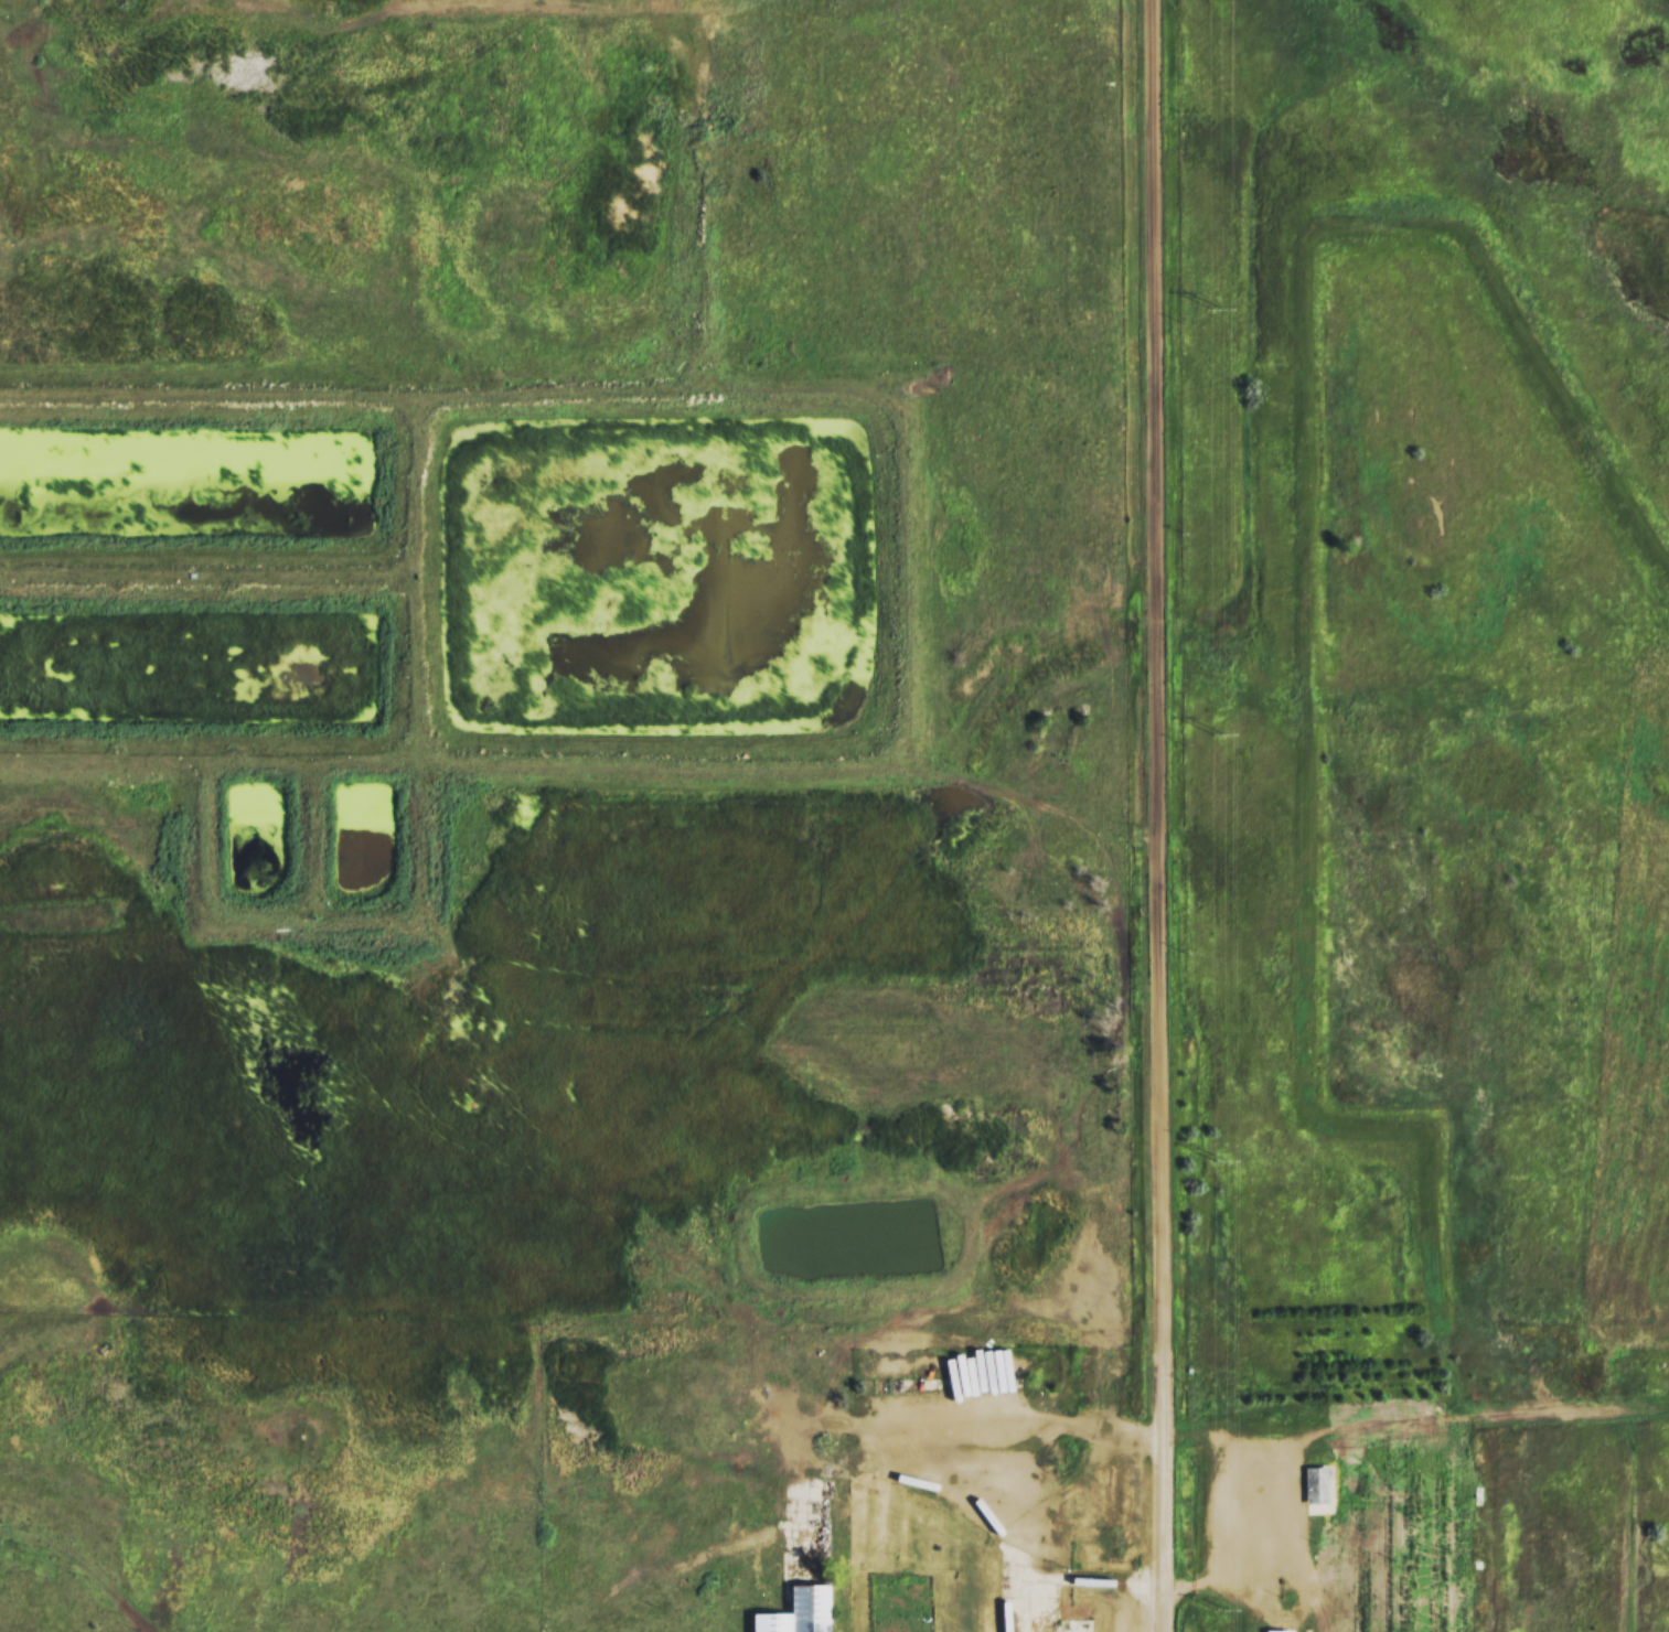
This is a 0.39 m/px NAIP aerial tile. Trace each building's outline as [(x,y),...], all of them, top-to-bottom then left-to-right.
[(1302,1505),(1324,1505),(1324,1467),(1302,1467),(1302,1505)] [(825,1585),(785,1585),(786,1613),(747,1613),(747,1631),(825,1631),(825,1585)] [(1063,1620),(1063,1631),(1092,1631),(1092,1620),(1063,1620)]
